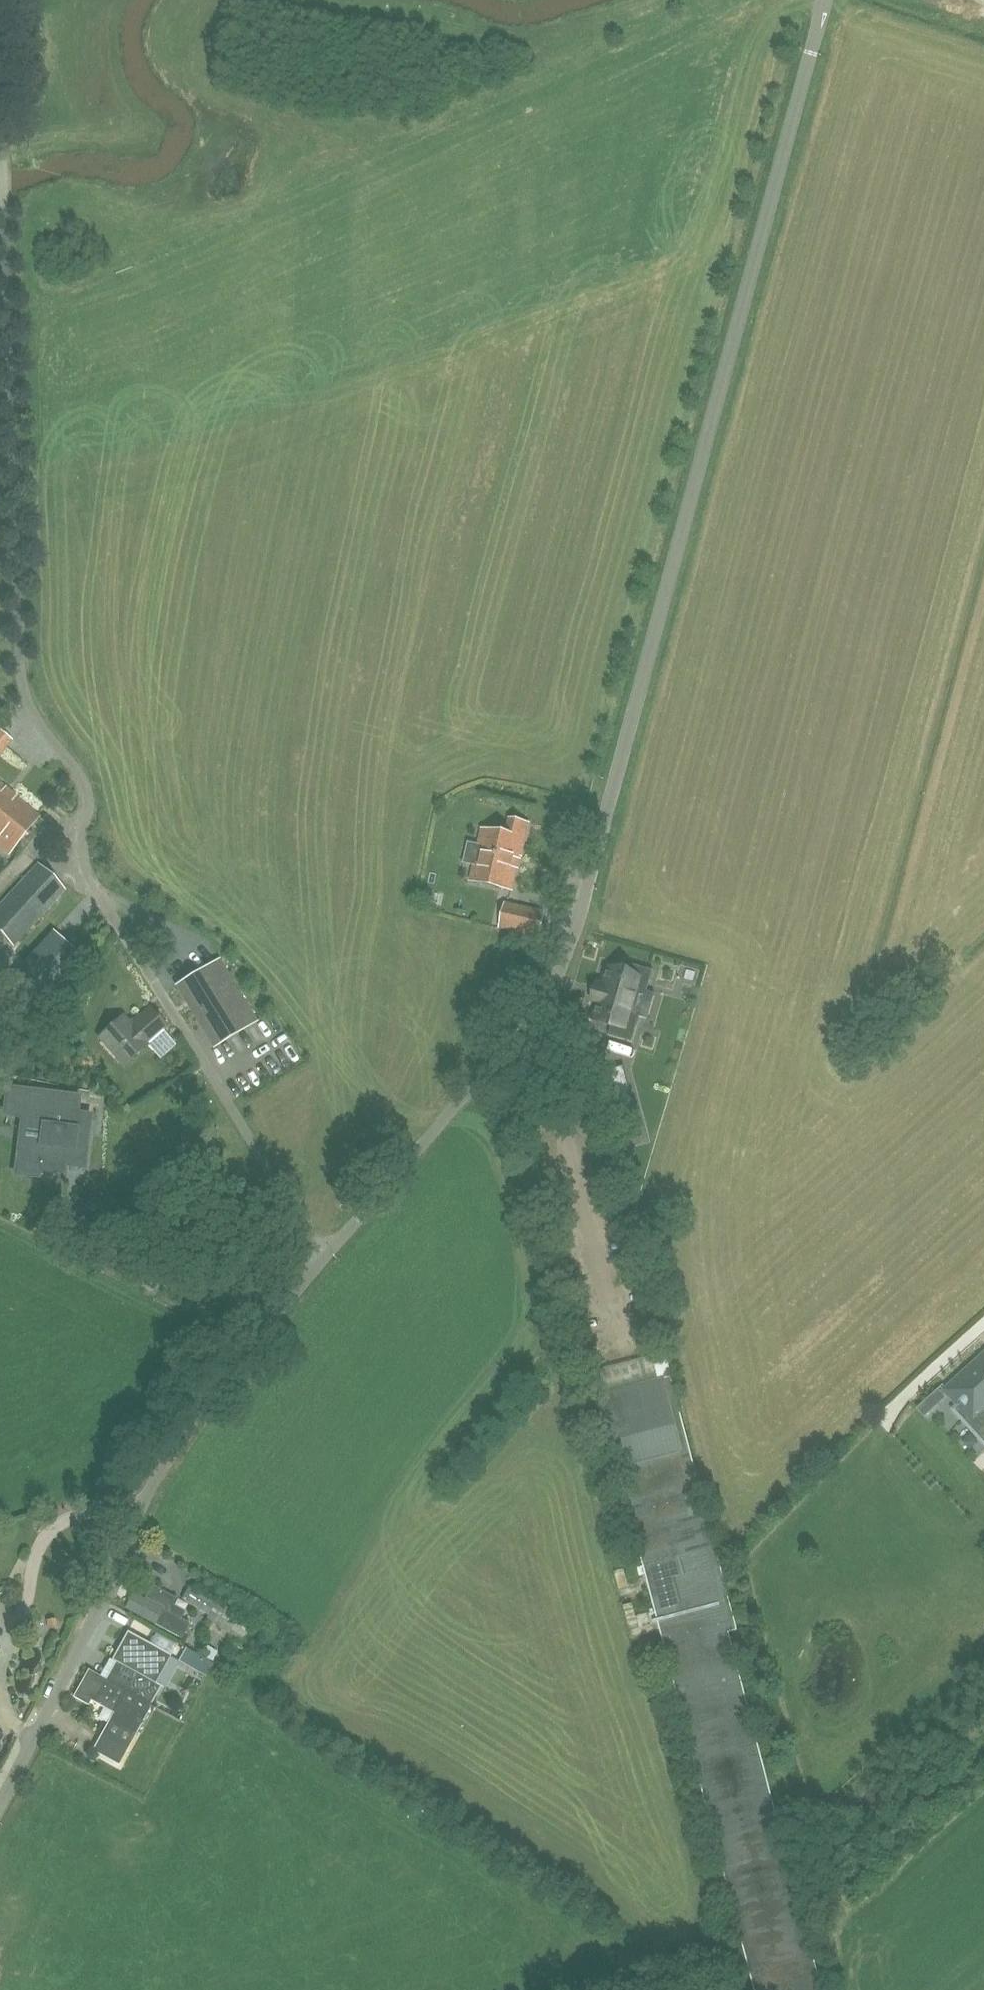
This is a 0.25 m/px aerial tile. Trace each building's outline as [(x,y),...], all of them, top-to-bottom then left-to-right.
[(9,854),(39,817),(6,790),(6,789),(0,784),(0,847),(9,854)] [(482,830),(474,865),(470,881),(512,890),(520,856),(521,856),(528,824),(510,820),(506,836),(482,830)] [(0,906),(0,935),(12,947),(64,890),(38,865),(0,906)] [(541,913),(522,909),(506,905),(501,928),(536,935),(541,913)] [(52,929),(0,984),(0,992),(28,1018),(84,958),(52,929)] [(218,1045),(256,1022),(218,961),(180,984),(218,1045)] [(599,1003),(594,1018),(612,1024),(609,1035),(633,1042),(640,1018),(640,1017),(631,1014),(638,990),(647,993),(647,992),(653,971),(629,964),(626,976),(608,971),(603,986),(599,985),(598,988),(595,998),(594,1001),(599,1003)] [(149,1045),(168,1029),(157,1015),(147,1023),(143,1018),(133,1026),(126,1018),(102,1038),(127,1067),(150,1047),(149,1045)] [(5,1113),(23,1118),(43,1125),(41,1148),(19,1149),(16,1174),(38,1177),(39,1170),(62,1173),(64,1165),(83,1167),(89,1116),(76,1115),(78,1098),(8,1089),(5,1113)] [(615,1143),(642,1136),(630,1090),(603,1097),(615,1143)] [(658,1381),(671,1378),(665,1355),(663,1355),(653,1358),(658,1381)] [(947,1390),(960,1405),(955,1410),(983,1441),(983,1356),(947,1390)] [(599,1396),(637,1539),(639,1547),(644,1567),(646,1575),(656,1612),(659,1623),(755,1989),(822,1989),(729,1633),(737,1631),(671,1378),(658,1381),(600,1396),(599,1396)] [(938,1390),(925,1401),(932,1409),(945,1398),(938,1390)] [(134,1594),(127,1607),(126,1608),(183,1638),(190,1624),(181,1619),(185,1612),(172,1605),(176,1598),(153,1586),(145,1600),(134,1594)] [(246,1644),(256,1629),(233,1614),(190,1588),(182,1600),(208,1616),(206,1620),(246,1644)] [(105,1680),(151,1705),(162,1686),(155,1683),(170,1655),(128,1632),(112,1660),(115,1662),(105,1680)] [(186,1650),(181,1659),(192,1664),(196,1656),(186,1650)] [(111,1719),(136,1732),(151,1705),(105,1680),(89,1671),(74,1697),(88,1705),(91,1701),(114,1714),(111,1719)] [(128,1748),(103,1735),(94,1752),(119,1765),(128,1748)]
